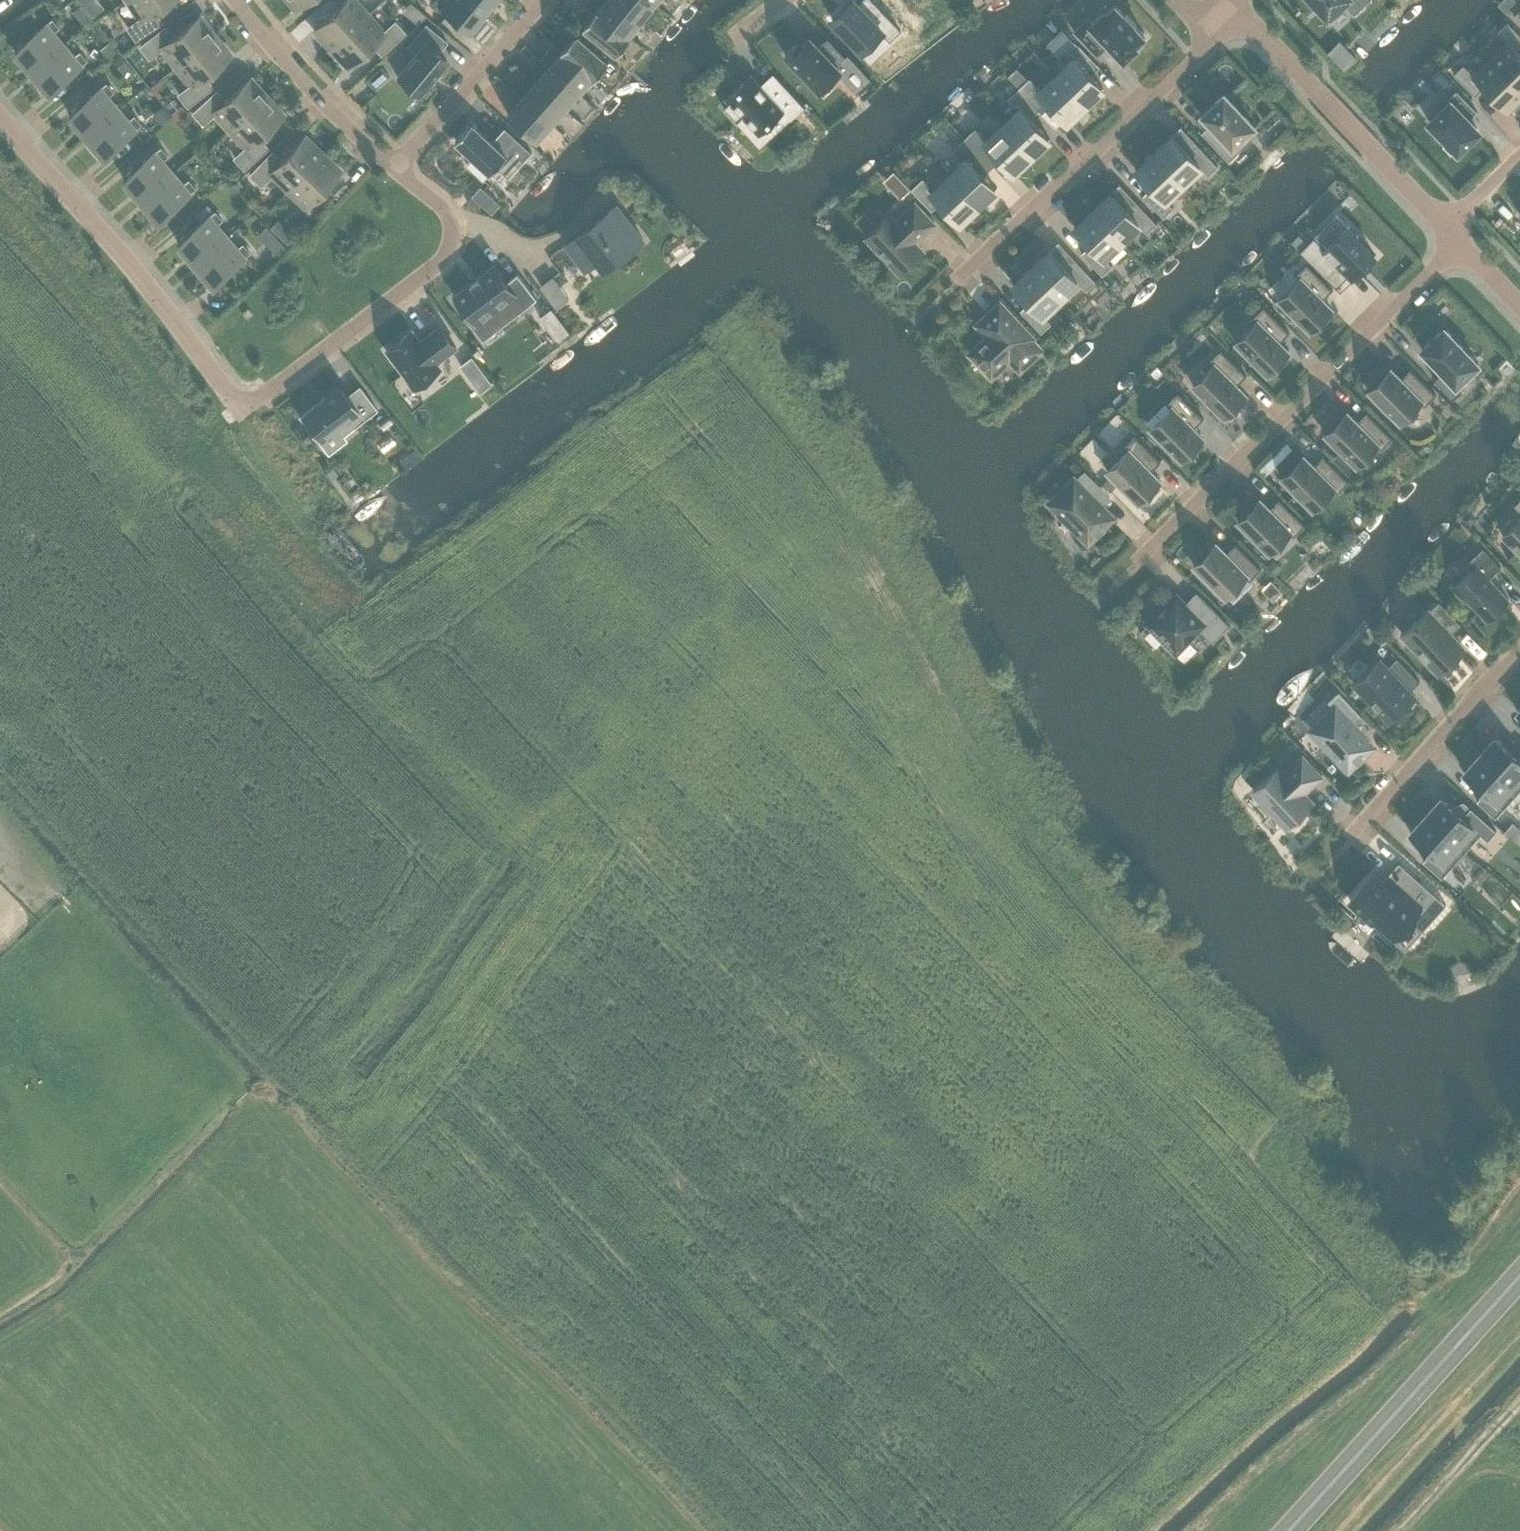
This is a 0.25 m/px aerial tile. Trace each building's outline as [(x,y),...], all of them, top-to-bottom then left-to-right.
[(129,4),(139,19),(127,27),(135,38),(160,21),(153,11),(170,0),(135,0),(129,4)] [(295,8),(305,0),(288,0),(295,8)] [(371,19),(354,0),(346,0),(313,30),(335,53),(371,19)] [(469,33),(487,12),(473,0),(434,0),(432,2),(440,8),(439,9),(469,33)] [(497,0),(473,0),(487,12),(497,0)] [(598,10),(630,35),(643,19),(619,0),(606,0),(598,10)] [(643,19),(656,3),(652,0),(619,0),(643,19)] [(833,19),(864,50),(884,31),(891,39),(901,29),(873,0),(872,0),(864,8),(856,0),(853,0),(833,19)] [(1315,4),(1313,6),(1323,16),(1325,14),(1328,18),(1345,2),(1354,13),(1368,0),(1311,0),(1315,4)] [(80,4),(72,11),(84,26),(92,19),(90,16),(80,4)] [(1126,14),(1125,15),(1115,4),(1106,13),(1104,11),(1092,22),(1089,18),(1089,17),(1074,31),(1097,55),(1108,45),(1124,61),(1139,48),(1136,45),(1138,44),(1138,45),(1147,37),(1141,30),(1140,31),(1136,26),(1136,25),(1126,14)] [(569,14),(575,18),(580,12),(574,7),(569,14)] [(597,9),(584,26),(617,53),(631,36),(630,35),(598,10),(597,9)] [(175,66),(214,35),(199,16),(172,37),(165,27),(141,46),(149,56),(160,47),(175,66)] [(59,27),(51,18),(45,23),(44,23),(14,49),(32,70),(62,44),(52,32),(59,27)] [(383,32),(371,19),(335,53),(348,67),(373,44),(381,53),(403,32),(394,22),(383,32)] [(569,26),(562,20),(557,26),(563,32),(569,26)] [(1491,59),(1519,88),(1519,52),(1519,51),(1519,35),(1508,22),(1498,32),(1508,42),(1491,59)] [(447,41),(425,23),(406,46),(416,54),(397,77),(419,95),(447,61),(438,53),(447,41)] [(1048,43),(1053,49),(1061,58),(1067,54),(1077,44),(1072,39),(1063,29),(1048,43)] [(576,33),(562,50),(594,78),(609,62),(576,33)] [(230,55),(214,35),(175,66),(190,85),(178,94),(187,104),(211,86),(203,76),(230,55)] [(785,54),(819,90),(841,69),(837,64),(845,57),(828,38),(819,46),(809,36),(802,42),(800,40),(785,54)] [(554,42),(547,37),(542,43),(548,48),(554,42)] [(108,42),(99,49),(107,59),(117,50),(109,41),(108,42)] [(554,42),(548,48),(557,57),(549,66),(580,93),(593,78),(594,79),(594,78),(562,50),(562,49),(554,42)] [(62,44),(32,70),(50,92),(81,65),(80,65),(86,60),(79,51),(73,56),(62,44)] [(534,64),(540,58),(533,52),(528,58),(534,64)] [(118,53),(111,59),(122,72),(129,66),(118,53)] [(1075,58),(1057,75),(1084,104),(1102,87),(1075,58)] [(1491,59),(1474,75),(1464,65),(1455,74),(1475,95),(1484,87),(1508,111),(1519,99),(1519,88),(1491,59)] [(549,66),(535,82),(566,109),(580,93),(549,66)] [(527,73),(521,68),(515,74),(522,79),(527,73)] [(804,107),(773,74),(757,88),(748,78),(726,98),(729,102),(725,107),(738,122),(743,117),(758,133),(782,111),(790,119),(804,107)] [(1030,78),(1019,88),(1038,109),(1041,112),(1050,104),(1066,121),(1084,104),(1057,75),(1041,90),(1030,78)] [(229,129),(266,96),(249,78),(224,100),(216,91),(193,112),(202,122),(213,112),(229,129)] [(99,87),(68,113),(86,134),(117,108),(107,96),(113,91),(106,82),(99,87)] [(535,82),(522,97),(552,124),(566,109),(535,82)] [(508,94),(514,88),(508,83),(502,89),(508,94)] [(1450,102),(1429,122),(1446,140),(1444,142),(1451,150),(1454,147),(1458,151),(1469,140),(1467,138),(1477,128),(1465,116),(1476,105),(1459,87),(1447,99),(1450,102)] [(1021,108),(1003,125),(1030,154),(1049,137),(1030,117),(1038,109),(1019,88),(1008,99),(1015,106),(1018,104),(1021,108)] [(1225,95),(1203,116),(1219,132),(1210,140),(1231,162),(1240,153),(1235,147),(1256,127),(1225,95)] [(283,115),(266,96),(229,129),(245,147),(235,157),(244,167),(266,147),(258,138),(283,115)] [(522,97),(508,113),(539,140),(552,124),(522,97)] [(181,105),(170,114),(174,119),(176,120),(187,111),(181,105)] [(158,110),(153,115),(161,125),(171,116),(163,106),(158,110)] [(117,108),(86,134),(104,156),(135,129),(141,124),(133,115),(127,120),(117,108)] [(470,121),(453,139),(472,156),(466,163),(480,175),(486,169),(489,171),(495,165),(507,175),(530,150),(505,128),(492,141),(470,121)] [(977,128),(965,139),(972,147),(990,165),(999,157),(1012,172),(1030,154),(1003,125),(988,140),(977,128)] [(270,173),(283,185),(317,149),(303,136),(280,160),(271,152),(250,174),(260,183),(270,173)] [(1155,153),(1182,182),(1199,166),(1209,176),(1219,167),(1198,145),(1190,153),(1173,136),(1155,153)] [(965,161),(949,175),(977,205),(995,187),(982,173),(990,165),(972,147),(965,139),(954,149),(965,161)] [(122,177),(140,198),(171,172),(161,160),(167,155),(160,146),(154,151),(153,151),(122,177)] [(317,149),(283,185),(305,207),(340,171),(317,149)] [(1165,198),(1182,182),(1155,153),(1136,170),(1152,186),(1143,195),(1163,217),(1173,208),(1165,198)] [(885,180),(884,180),(900,198),(903,196),(910,189),(910,188),(894,171),(885,180)] [(171,172),(140,198),(158,220),(189,194),(195,188),(187,180),(181,185),(171,172)] [(949,175),(931,193),(959,222),(977,205),(949,175)] [(930,186),(923,178),(912,189),(919,197),(930,186)] [(486,191),(480,186),(472,195),(478,200),(486,191)] [(1112,193),(1093,211),(1121,240),(1138,223),(1147,233),(1157,223),(1136,201),(1127,210),(1112,193)] [(920,238),(935,223),(912,199),(891,219),(886,213),(864,234),(901,273),(923,252),(913,241),(918,236),(920,238)] [(617,205),(566,244),(585,269),(597,261),(604,270),(644,240),(617,205)] [(208,215),(177,241),(195,262),(226,236),(216,224),(222,219),(214,210),(208,216),(208,215)] [(1103,256),(1121,240),(1093,211),(1075,228),(1090,244),(1081,252),(1102,274),(1112,265),(1103,256)] [(1314,237),(1300,251),(1336,287),(1349,275),(1352,278),(1375,255),(1347,227),(1325,248),(1314,237)] [(283,234),(280,237),(287,244),(295,236),(287,229),(283,234)] [(226,236),(195,262),(213,283),(244,257),(243,257),(249,252),(242,243),(236,248),(226,236)] [(273,242),(268,247),(277,256),(286,248),(277,238),(273,242)] [(1032,268),(1060,297),(1077,281),(1086,290),(1095,281),(1075,259),(1066,267),(1050,251),(1032,268)] [(1322,299),(1332,289),(1307,264),(1296,275),(1300,279),(1279,300),(1310,331),(1316,325),(1318,328),(1329,317),(1326,314),(1332,309),(1322,299)] [(494,266),(454,296),(466,311),(463,314),(473,327),(489,314),(494,321),(520,301),(525,308),(537,298),(517,273),(506,281),(494,266)] [(1060,297),(1032,268),(1014,285),(1029,302),(1020,310),(1041,332),(1051,323),(1042,313),(1060,297)] [(984,336),(966,353),(991,381),(1011,364),(1020,373),(1046,350),(1036,339),(1038,338),(999,298),(973,324),(984,336)] [(1279,342),(1289,332),(1264,307),(1253,318),(1257,322),(1236,343),(1267,374),(1273,368),(1275,371),(1286,360),(1284,357),(1289,352),(1279,342)] [(412,330),(385,350),(414,388),(441,368),(436,362),(456,347),(441,326),(427,336),(428,338),(422,343),(412,330)] [(1478,364),(1444,327),(1435,336),(1433,335),(1429,338),(1431,340),(1421,349),(1443,371),(1434,380),(1452,399),(1462,390),(1457,384),(1478,364)] [(1236,385),(1246,375),(1221,350),(1210,361),(1214,365),(1193,385),(1224,417),(1230,411),(1233,414),(1243,403),(1241,400),(1246,395),(1236,385)] [(469,378),(474,385),(487,375),(472,356),(460,366),(469,378)] [(1436,394),(1410,369),(1400,379),(1391,369),(1385,375),(1382,372),(1371,383),(1374,385),(1369,391),(1400,422),(1421,401),(1425,405),(1436,394)] [(339,385),(299,416),(320,443),(337,429),(342,436),(377,409),(359,385),(346,395),(339,385)] [(1193,428),(1203,418),(1178,392),(1167,404),(1171,408),(1150,428),(1181,460),(1187,454),(1190,457),(1200,446),(1198,443),(1203,438),(1193,428)] [(1392,438),(1367,412),(1357,422),(1347,413),(1342,418),(1339,415),(1328,426),(1331,429),(1325,434),(1356,466),(1377,445),(1381,449),(1392,438)] [(1107,471),(1138,503),(1144,497),(1147,500),(1157,489),(1155,486),(1160,481),(1150,471),(1161,461),(1135,436),(1124,447),(1128,451),(1107,471)] [(1265,463),(1258,469),(1264,476),(1282,459),(1276,452),(1265,463)] [(1347,475),(1353,470),(1337,454),(1332,459),(1332,460),(1334,462),(1347,475)] [(1349,481),(1323,456),(1313,466),(1303,456),(1298,462),(1295,459),(1284,470),(1287,472),(1282,478),(1313,509),(1334,488),(1338,492),(1349,481)] [(1068,466),(1071,469),(1073,471),(1076,474),(1083,467),(1075,459),(1068,466)] [(1074,479),(1050,503),(1088,541),(1112,517),(1088,492),(1097,484),(1085,472),(1076,480),(1074,479)] [(1102,484),(1105,487),(1110,492),(1116,486),(1108,478),(1102,484)] [(1305,525),(1280,499),(1269,509),(1260,500),(1254,505),(1252,502),(1241,513),(1243,516),(1238,521),(1269,553),(1290,532),(1294,536),(1305,525)] [(1503,535),(1519,554),(1519,519),(1503,535)] [(1199,560),(1194,565),(1225,597),(1246,576),(1250,580),(1261,569),(1236,543),(1225,553),(1216,544),(1210,549),(1208,546),(1197,557),(1199,560)] [(1501,567),(1483,548),(1467,563),(1472,568),(1452,587),(1465,600),(1467,599),(1487,620),(1509,599),(1489,578),(1501,567)] [(1275,558),(1268,565),(1271,568),(1276,573),(1282,567),(1275,558)] [(1185,603),(1176,595),(1148,623),(1164,639),(1163,641),(1176,654),(1189,641),(1188,639),(1199,628),(1212,642),(1230,624),(1197,591),(1185,603)] [(1402,634),(1440,673),(1464,650),(1449,634),(1460,624),(1439,602),(1428,612),(1427,610),(1402,634)] [(1379,658),(1353,683),(1389,721),(1415,697),(1409,690),(1419,681),(1398,657),(1387,667),(1379,658)] [(1311,730),(1348,769),(1373,746),(1350,722),(1359,714),(1339,692),(1329,701),(1335,707),(1311,730)] [(1480,755),(1519,789),(1519,788),(1519,750),(1515,755),(1495,738),(1480,755)] [(1323,776),(1303,755),(1284,773),(1278,767),(1254,790),(1288,826),(1312,803),(1302,792),(1309,786),(1310,788),(1323,776)] [(1480,755),(1464,773),(1485,791),(1477,800),(1495,816),(1519,789),(1480,755)] [(1442,798),(1426,815),(1465,849),(1480,833),(1487,840),(1496,830),(1470,807),(1462,816),(1442,798)] [(1426,815),(1410,833),(1431,851),(1423,860),(1442,876),(1465,849),(1426,815)] [(1511,836),(1519,844),(1519,828),(1518,827),(1514,833),(1511,836)] [(1380,878),(1356,906),(1378,926),(1380,924),(1399,941),(1420,917),(1432,928),(1449,910),(1409,874),(1394,891),(1380,878)]
